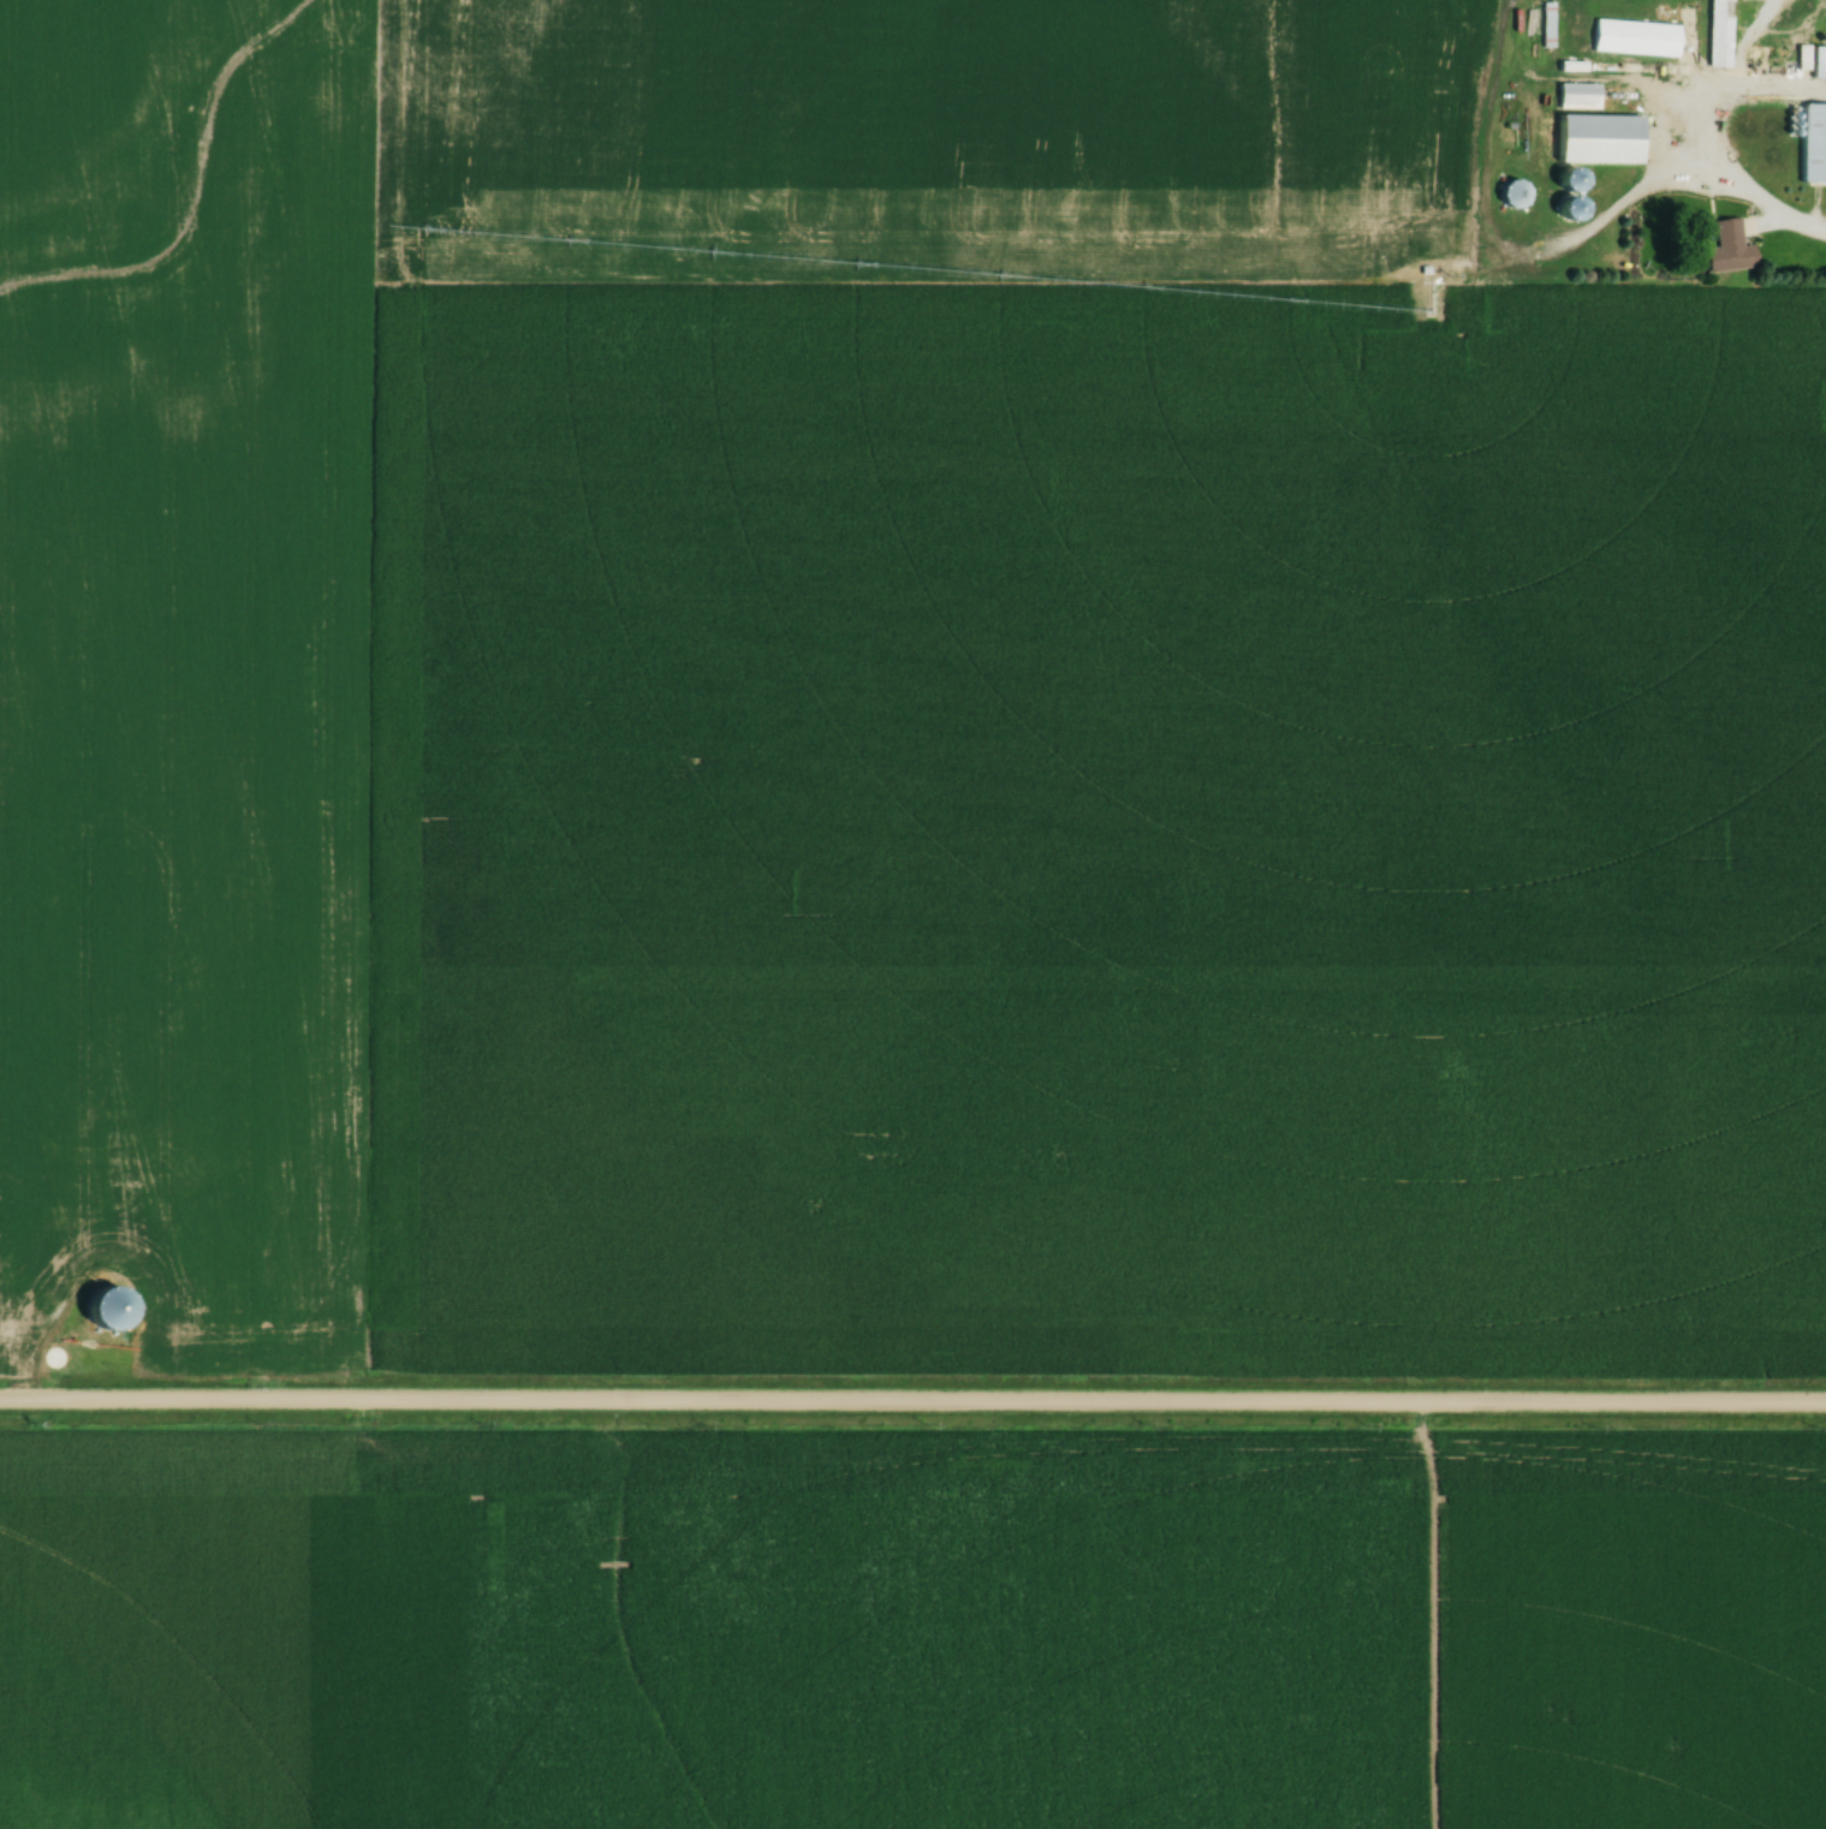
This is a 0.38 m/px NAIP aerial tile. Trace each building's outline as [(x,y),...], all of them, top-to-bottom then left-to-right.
[(1704,68),(1727,68),(1728,0),(1705,0),(1704,68)] [(1587,52),(1674,57),(1676,25),(1589,20),(1587,52)] [(1794,70),(1806,70),(1806,78),(1819,78),(1819,46),(1794,46),(1794,70)] [(1595,84),(1555,84),(1555,109),(1595,109),(1595,84)] [(1825,183),(1825,105),(1796,105),(1796,183),(1825,183)] [(1550,115),(1549,163),(1632,164),(1632,116),(1550,115)] [(1568,169),(1549,172),(1551,193),(1570,191),(1568,169)] [(1497,182),(1497,207),(1518,207),(1518,182),(1497,182)] [(1574,212),(1564,194),(1548,203),(1559,222),(1574,212)] [(1737,246),(1735,218),(1711,220),(1713,248),(1700,249),(1702,272),(1751,268),(1749,245),(1737,246)] [(71,1349),(53,1348),(52,1366),(70,1367),(71,1349)]
